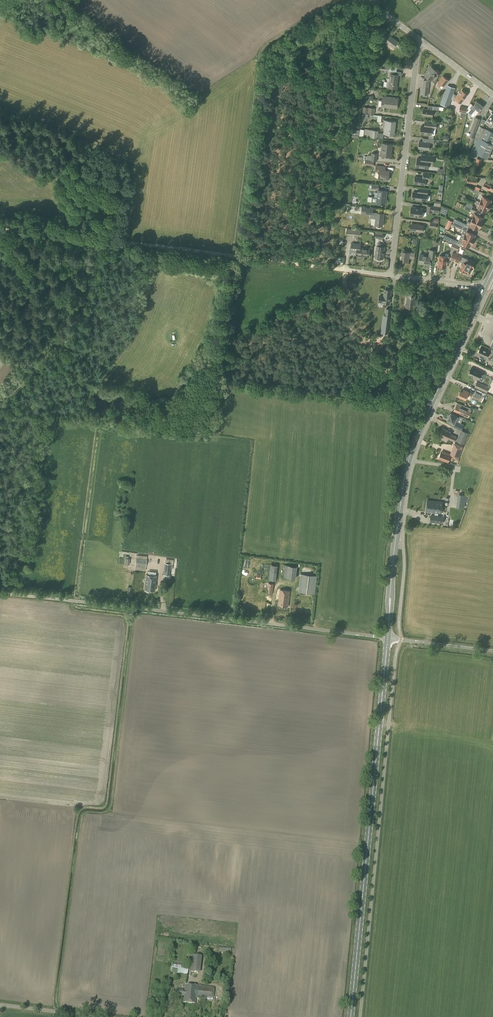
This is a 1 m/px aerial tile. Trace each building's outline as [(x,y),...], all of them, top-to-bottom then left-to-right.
[(385,35),(383,33),(379,38),(382,41),(382,40),(393,48),(396,45),(400,49),(403,45),(387,33),(385,35)] [(427,69),(423,75),(432,82),(435,77),(433,75),(437,71),(429,65),(427,69)] [(389,81),(387,81),(386,87),(397,89),(399,75),(401,75),(401,72),(391,71),(391,73),(390,73),(389,81)] [(444,87),(449,80),(442,76),(438,82),(439,83),(437,85),(440,87),(442,85),(444,87)] [(446,96),(454,86),(450,83),(442,93),(446,96)] [(467,95),(462,90),(460,93),(459,93),(455,99),(461,103),(467,95)] [(398,98),(385,97),(382,97),(382,101),(381,107),(388,108),(388,107),(397,108),(398,104),(399,101),(398,101),(398,98)] [(483,106),(477,102),(474,106),(471,104),(468,107),(467,112),(471,115),(475,111),(476,109),(479,111),(480,111),(483,106)] [(422,115),(433,117),(433,110),(423,108),(422,115)] [(485,123),(491,127),(492,127),(492,126),(492,114),(492,113),(485,123)] [(474,138),(480,119),(475,117),(470,131),(472,131),(469,137),(474,138)] [(394,135),(395,122),(385,121),(384,134),(394,135)] [(436,129),(437,123),(430,123),(429,127),(421,126),(420,134),(431,135),(432,128),(436,129)] [(471,151),(488,158),(492,147),(492,132),(483,127),(479,126),(479,125),(474,139),(476,140),(471,151)] [(377,138),(378,131),(366,129),(365,137),(377,138)] [(434,144),(434,140),(428,139),(427,143),(419,142),(418,149),(419,149),(419,150),(419,151),(422,151),(423,151),(423,149),(429,150),(430,143),(434,144)] [(380,155),(391,157),(393,145),(382,143),(380,155)] [(376,161),(378,153),(371,153),(371,155),(367,155),(366,160),(376,161)] [(433,164),(433,157),(422,155),(421,159),(417,159),(416,167),(428,168),(428,163),(433,164)] [(388,180),(389,179),(390,176),(389,175),(389,171),(383,170),(384,167),(376,166),(375,171),(379,172),(378,179),(388,180)] [(429,180),(430,173),(423,173),(423,177),(415,176),(414,184),(425,186),(426,179),(429,180)] [(427,201),(428,190),(420,189),(420,193),(413,192),(412,199),(422,200),(427,201)] [(368,196),(367,201),(372,202),(376,203),(376,204),(386,205),(387,191),(378,190),(377,197),(372,197),(368,196)] [(482,197),(480,202),(489,207),(491,204),(490,204),(491,201),(482,197)] [(480,202),(477,208),(486,212),(487,209),(488,209),(489,207),(480,202)] [(470,211),(472,206),(467,203),(464,209),(470,211)] [(383,225),(384,214),(373,213),(374,208),(362,207),(361,214),(370,215),(370,218),(376,219),(375,225),(377,226),(377,227),(377,228),(380,228),(381,227),(381,225),(383,225)] [(415,208),(415,207),(413,207),(412,208),(411,207),(410,216),(422,217),(423,209),(415,208)] [(471,220),(481,224),(483,221),(482,220),(483,218),(474,214),(471,220)] [(462,229),(464,223),(456,219),(453,225),(462,229)] [(480,228),(481,224),(471,220),(470,222),(467,221),(466,224),(478,229),(479,227),(480,228)] [(423,232),(424,225),(411,224),(410,230),(423,232)] [(463,230),(461,236),(463,237),(473,242),(474,239),(475,235),(467,231),(463,230)] [(455,244),(456,241),(443,235),(442,238),(455,244)] [(463,237),(461,236),(458,235),(457,238),(459,239),(458,241),(462,243),(470,247),(471,244),(472,244),(473,242),(463,237)] [(369,257),(370,249),(360,247),(361,245),(352,243),(351,250),(357,251),(356,255),(357,256),(356,257),(361,257),(361,256),(369,257)] [(384,247),(384,244),(378,243),(377,246),(375,258),(383,259),(385,247),(384,247)] [(434,259),(435,251),(430,250),(429,255),(420,254),(419,263),(425,264),(429,264),(430,258),(434,259)] [(414,258),(415,253),(402,251),(401,261),(409,262),(409,258),(414,258)] [(440,255),(438,266),(446,267),(447,263),(449,264),(451,260),(454,261),(456,257),(455,256),(456,254),(453,252),(451,257),(440,255)] [(473,267),(475,263),(462,257),(460,262),(463,263),(460,270),(465,272),(465,271),(469,273),(472,267),(473,267)] [(389,304),(391,290),(385,290),(384,297),(379,296),(378,302),(383,302),(383,303),(389,304)] [(414,293),(414,292),(411,291),(411,292),(408,292),(406,307),(414,308),(416,293),(414,293)] [(487,358),(490,352),(481,347),(478,354),(487,358)] [(479,380),(482,373),(475,370),(475,369),(471,367),(468,374),(472,376),(472,377),(479,380)] [(486,392),(489,387),(477,382),(474,387),(486,392)] [(477,389),(473,398),(481,402),(483,396),(485,393),(477,389)] [(460,391),(458,396),(466,399),(467,395),(470,397),(472,394),(469,393),(469,392),(463,390),(463,392),(460,391)] [(456,404),(453,411),(468,417),(471,411),(470,410),(471,408),(464,405),(464,406),(458,403),(457,405),(456,404)] [(447,418),(446,420),(454,424),(452,426),(461,430),(464,425),(457,422),(460,417),(458,416),(450,412),(449,414),(448,415),(447,417),(447,418)] [(450,432),(442,429),(440,435),(441,436),(440,439),(447,441),(448,438),(454,441),(456,437),(452,435),(450,434),(450,432)] [(461,430),(456,441),(464,445),(469,433),(461,430)] [(455,459),(458,460),(463,447),(454,443),(453,446),(455,447),(452,454),(456,455),(455,459)] [(441,452),(439,458),(448,462),(450,457),(451,455),(450,455),(441,452)] [(466,506),(468,493),(460,492),(458,505),(466,506)] [(434,509),(435,501),(428,500),(426,511),(434,512),(435,509),(434,509)] [(435,509),(434,512),(441,513),(443,502),(435,501),(434,509),(435,509)] [(443,523),(444,516),(431,514),(430,522),(443,523)] [(146,567),(147,559),(136,558),(135,566),(146,567)] [(169,575),(171,560),(165,559),(163,575),(169,575)] [(315,594),(317,576),(301,574),(299,592),(315,594)] [(155,591),(156,576),(146,575),(145,590),(155,591)] [(288,606),(289,591),(280,590),(279,605),(288,606)] [(200,973),(202,957),(190,955),(188,972),(200,973)] [(187,975),(188,966),(171,964),(170,973),(187,975)] [(213,1000),(214,988),(185,985),(185,991),(174,990),(174,995),(184,996),(183,1003),(195,1004),(196,998),(213,1000)]
